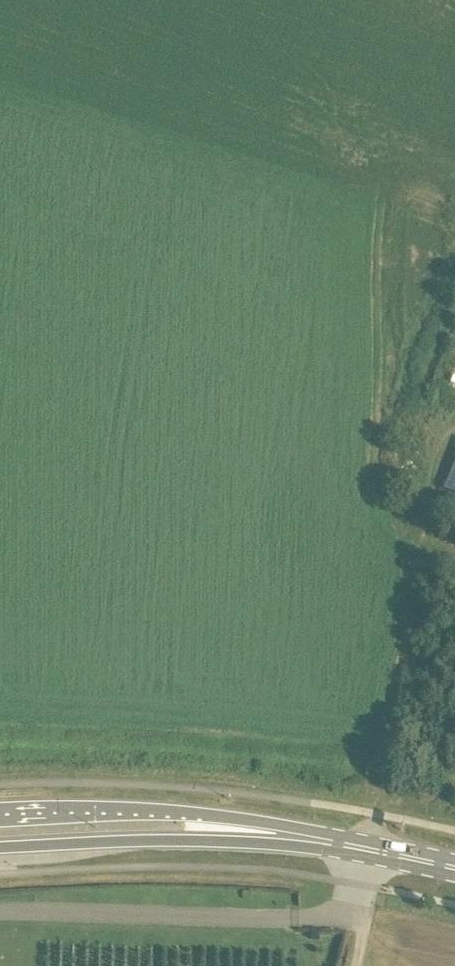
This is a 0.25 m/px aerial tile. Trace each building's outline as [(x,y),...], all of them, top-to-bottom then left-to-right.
[(454,496),(454,459),(442,490),(454,496)]
